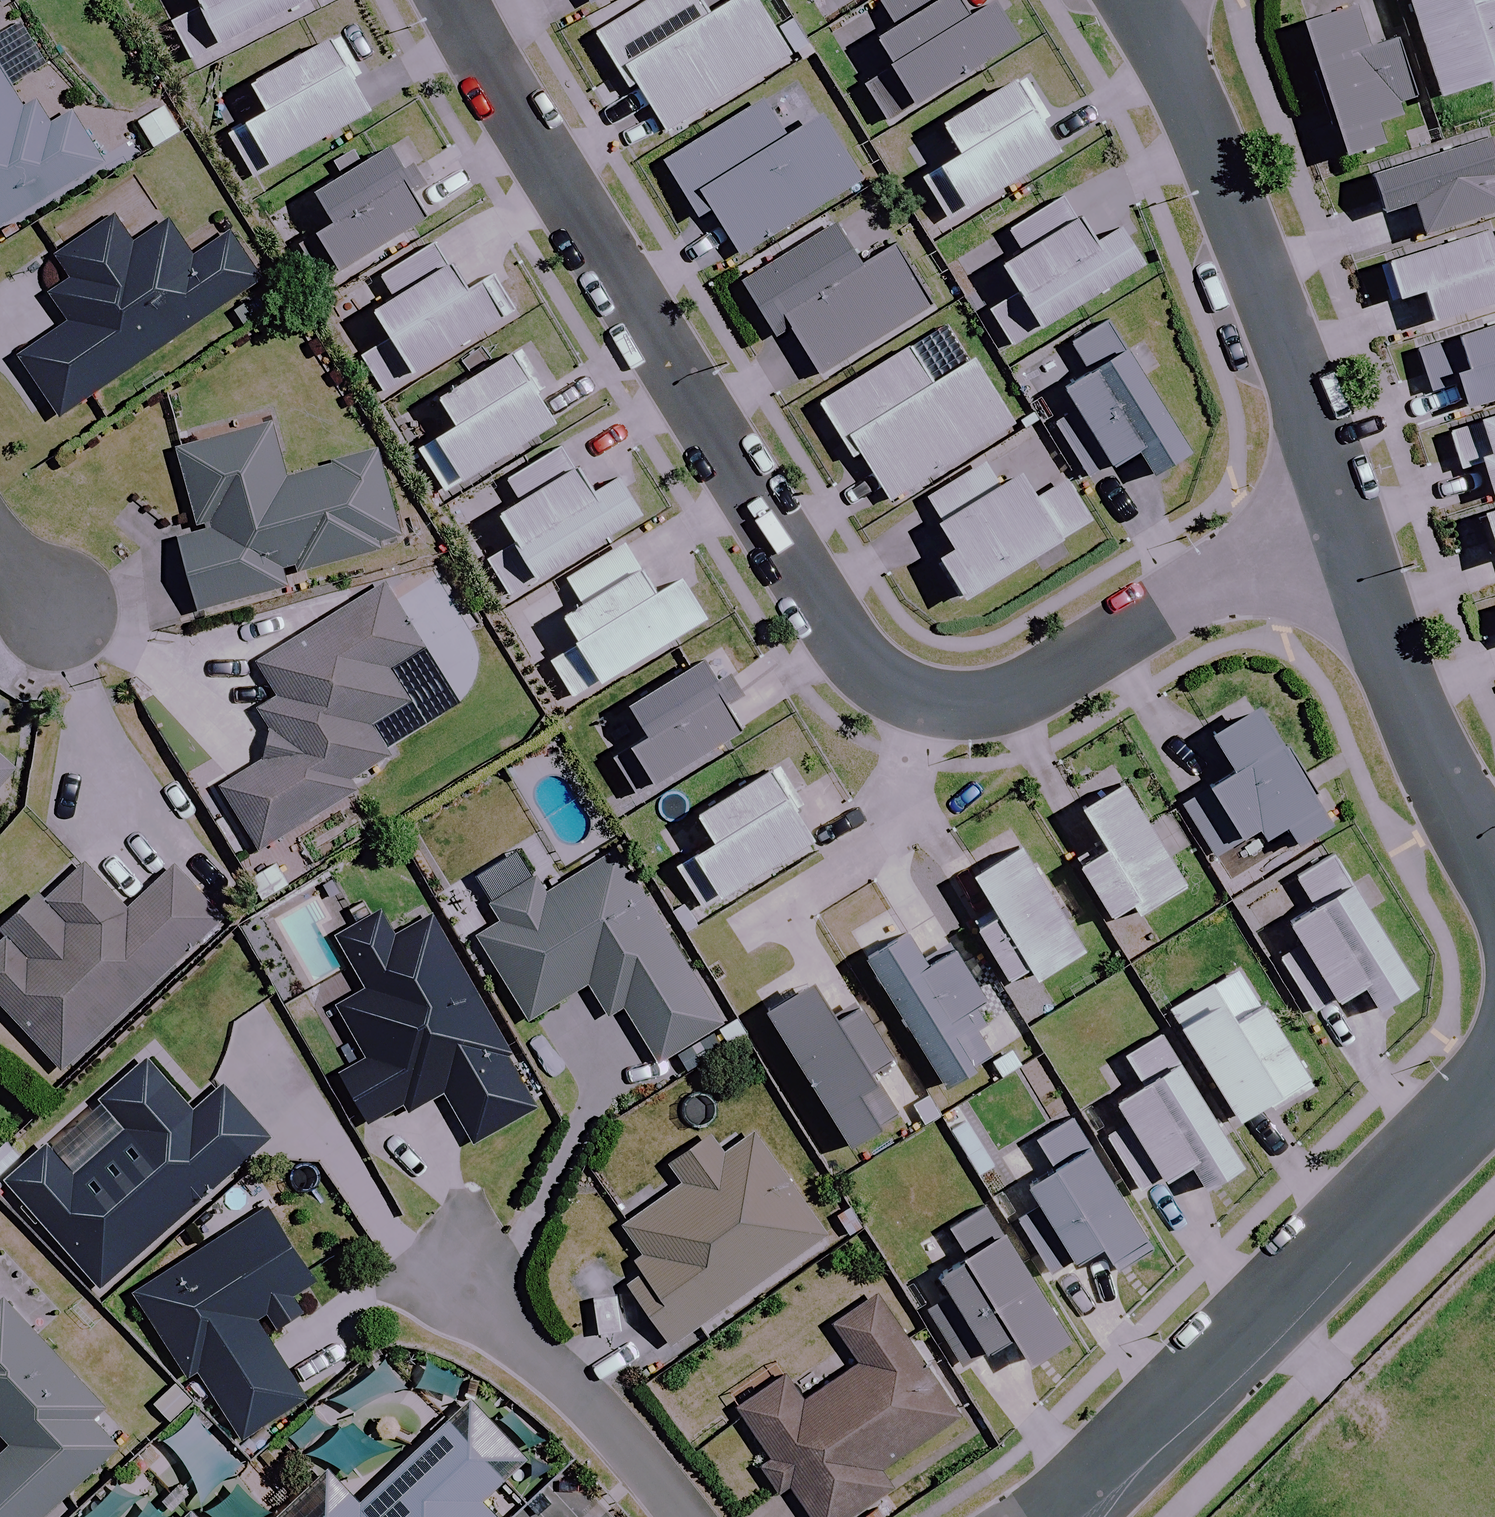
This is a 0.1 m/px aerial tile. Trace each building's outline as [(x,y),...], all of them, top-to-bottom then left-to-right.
[(204,9),(174,24),(193,62),(313,0),(200,0),(204,9)] [(699,0),(637,0),(593,26),(630,89),(638,84),(666,132),(792,58),(758,0),(741,0),(710,19),(699,0)] [(958,0),(944,0),(879,41),(897,69),(921,107),(1021,43),(996,3),(971,19),(958,0)] [(1489,66),(1494,64),(1494,24),(1488,0),(1478,0),(1469,3),(1468,0),(1411,0),(1441,98),(1493,82),(1489,66)] [(1404,116),(1400,103),(1414,99),(1397,45),(1383,49),(1366,54),(1356,21),(1311,35),(1350,158),(1385,147),(1378,124),(1404,116)] [(336,30),(315,42),(242,84),(261,116),(241,128),(270,178),(383,113),(336,30)] [(0,77),(0,231),(101,170),(67,113),(48,124),(36,104),(21,113),(0,77)] [(1049,118),(1025,78),(944,127),(962,156),(923,179),(949,222),(1060,155),(1040,123),(1049,118)] [(861,182),(799,80),(665,161),(699,219),(712,211),(739,255),(861,182)] [(1489,144),(1374,180),(1387,221),(1417,212),(1424,235),(1494,213),(1494,162),(1489,144)] [(388,153),(318,196),(336,227),(297,251),(319,287),(429,220),(388,153)] [(1094,247),(1064,198),(1012,230),(1027,255),(1006,269),(1021,293),(989,313),(1012,349),(1144,267),(1121,230),(1094,247)] [(134,248),(121,228),(47,277),(77,322),(21,359),(61,419),(264,285),(231,236),(193,261),(169,224),(134,248)] [(861,270),(836,228),(746,284),(780,338),(792,331),(819,376),(935,305),(899,247),(861,270)] [(1492,232),(1380,267),(1392,304),(1426,293),(1435,323),(1494,304),(1494,241),(1492,232)] [(497,324),(460,265),(379,316),(394,340),(364,359),(386,394),(497,324)] [(1418,347),(1432,392),(1462,383),(1469,407),(1494,399),(1494,324),(1418,347)] [(573,415),(530,344),(440,398),(456,424),(433,438),(419,446),(447,492),(573,415)] [(934,386),(911,348),(821,404),(855,458),(861,454),(891,502),(1016,425),(976,360),(934,386)] [(1189,456),(1128,354),(1065,391),(1081,418),(1061,430),(1092,481),(1140,452),(1155,476),(1189,456)] [(1451,432),(1463,469),(1485,463),(1494,495),(1494,418),(1451,432)] [(286,479),(270,426),(176,454),(200,535),(179,541),(200,613),(284,588),(281,579),(405,542),(379,452),(286,479)] [(1002,487),(987,463),(926,500),(956,549),(940,559),(965,601),(1093,524),(1067,482),(1039,499),(1024,473),(1002,487)] [(512,596),(637,520),(609,475),(588,488),(579,473),(503,518),(517,542),(489,559),(512,596)] [(1484,514),(1494,551),(1494,511),(1484,514)] [(658,586),(632,543),(570,580),(586,608),(567,619),(581,643),(551,660),(575,700),(707,621),(679,574),(658,586)] [(424,653),(385,588),(258,666),(279,701),(259,712),(284,752),(221,791),(260,855),(356,796),(350,787),(391,762),(372,730),(410,706),(390,674),(424,653)] [(743,731),(702,666),(632,709),(651,741),(616,763),(637,797),(743,731)] [(1217,856),(1259,832),(1265,842),(1288,829),(1297,845),(1331,826),(1265,709),(1215,737),(1237,777),(1188,805),(1217,856)] [(0,757),(0,798),(20,775),(9,765),(0,757)] [(778,766),(696,815),(715,848),(697,859),(721,899),(821,839),(778,766)] [(1131,905),(1138,917),(1186,889),(1125,789),(1085,813),(1106,848),(1079,864),(1112,917),(1131,905)] [(1051,893),(1013,831),(966,860),(998,911),(976,925),(1011,982),(1032,969),(1039,980),(1084,953),(1067,924),(1082,915),(1064,885),(1051,893)] [(609,1021),(629,1009),(663,1064),(723,1027),(615,852),(555,889),(545,894),(537,880),(496,905),(509,926),(479,944),(527,1023),(587,986),(609,1021)] [(1354,887),(1334,855),(1298,878),(1317,908),(1291,924),(1305,946),(1282,960),(1316,1016),(1365,986),(1380,1011),(1416,989),(1368,912),(1384,902),(1369,878),(1354,887)] [(85,868),(44,906),(39,901),(0,938),(0,1001),(63,1069),(223,923),(175,871),(128,914),(85,868)] [(393,942),(379,916),(336,940),(353,971),(309,995),(348,1067),(338,1072),(369,1128),(444,1088),(477,1148),(538,1115),(432,921),(393,942)] [(927,968),(908,938),(869,963),(947,1086),(993,1057),(976,1030),(966,1015),(987,1002),(954,951),(927,968)] [(1309,1081),(1240,969),(1172,1011),(1241,1123),(1309,1081)] [(839,1025),(815,986),(769,1014),(852,1148),(898,1119),(872,1077),(895,1063),(862,1010),(839,1025)] [(1244,1168),(1166,1033),(1127,1055),(1146,1088),(1120,1103),(1131,1123),(1108,1136),(1142,1196),(1193,1167),(1206,1189),(1244,1168)] [(200,1109),(153,1056),(109,1094),(136,1125),(83,1172),(53,1139),(8,1179),(104,1287),(276,1135),(229,1083),(200,1109)] [(1031,1187),(1042,1205),(1020,1219),(1056,1278),(1079,1263),(1104,1248),(1119,1272),(1157,1248),(1074,1116),(1039,1138),(1059,1169),(1031,1187)] [(827,1237),(755,1133),(722,1156),(710,1137),(671,1164),(685,1184),(622,1227),(651,1268),(630,1283),(673,1345),(827,1237)] [(268,1201),(148,1287),(141,1292),(196,1368),(203,1363),(254,1433),(312,1391),(269,1332),(314,1299),(302,1283),(319,1271),(268,1201)] [(1071,1342),(996,1205),(951,1229),(969,1262),(942,1277),(955,1300),(932,1312),(962,1369),(1016,1339),(1030,1364),(1071,1342)] [(772,1458),(757,1468),(778,1500),(793,1490),(810,1516),(855,1516),(893,1493),(879,1471),(959,1419),(878,1294),(831,1324),(860,1368),(803,1406),(786,1380),(741,1410),(772,1458)] [(11,1450),(0,1460),(0,1516),(45,1516),(118,1451),(92,1422),(103,1412),(4,1303),(0,1306),(0,1438),(11,1450)] [(494,1496),(535,1456),(481,1400),(478,1397),(371,1499),(344,1470),(295,1516),(514,1516),(494,1496)]
